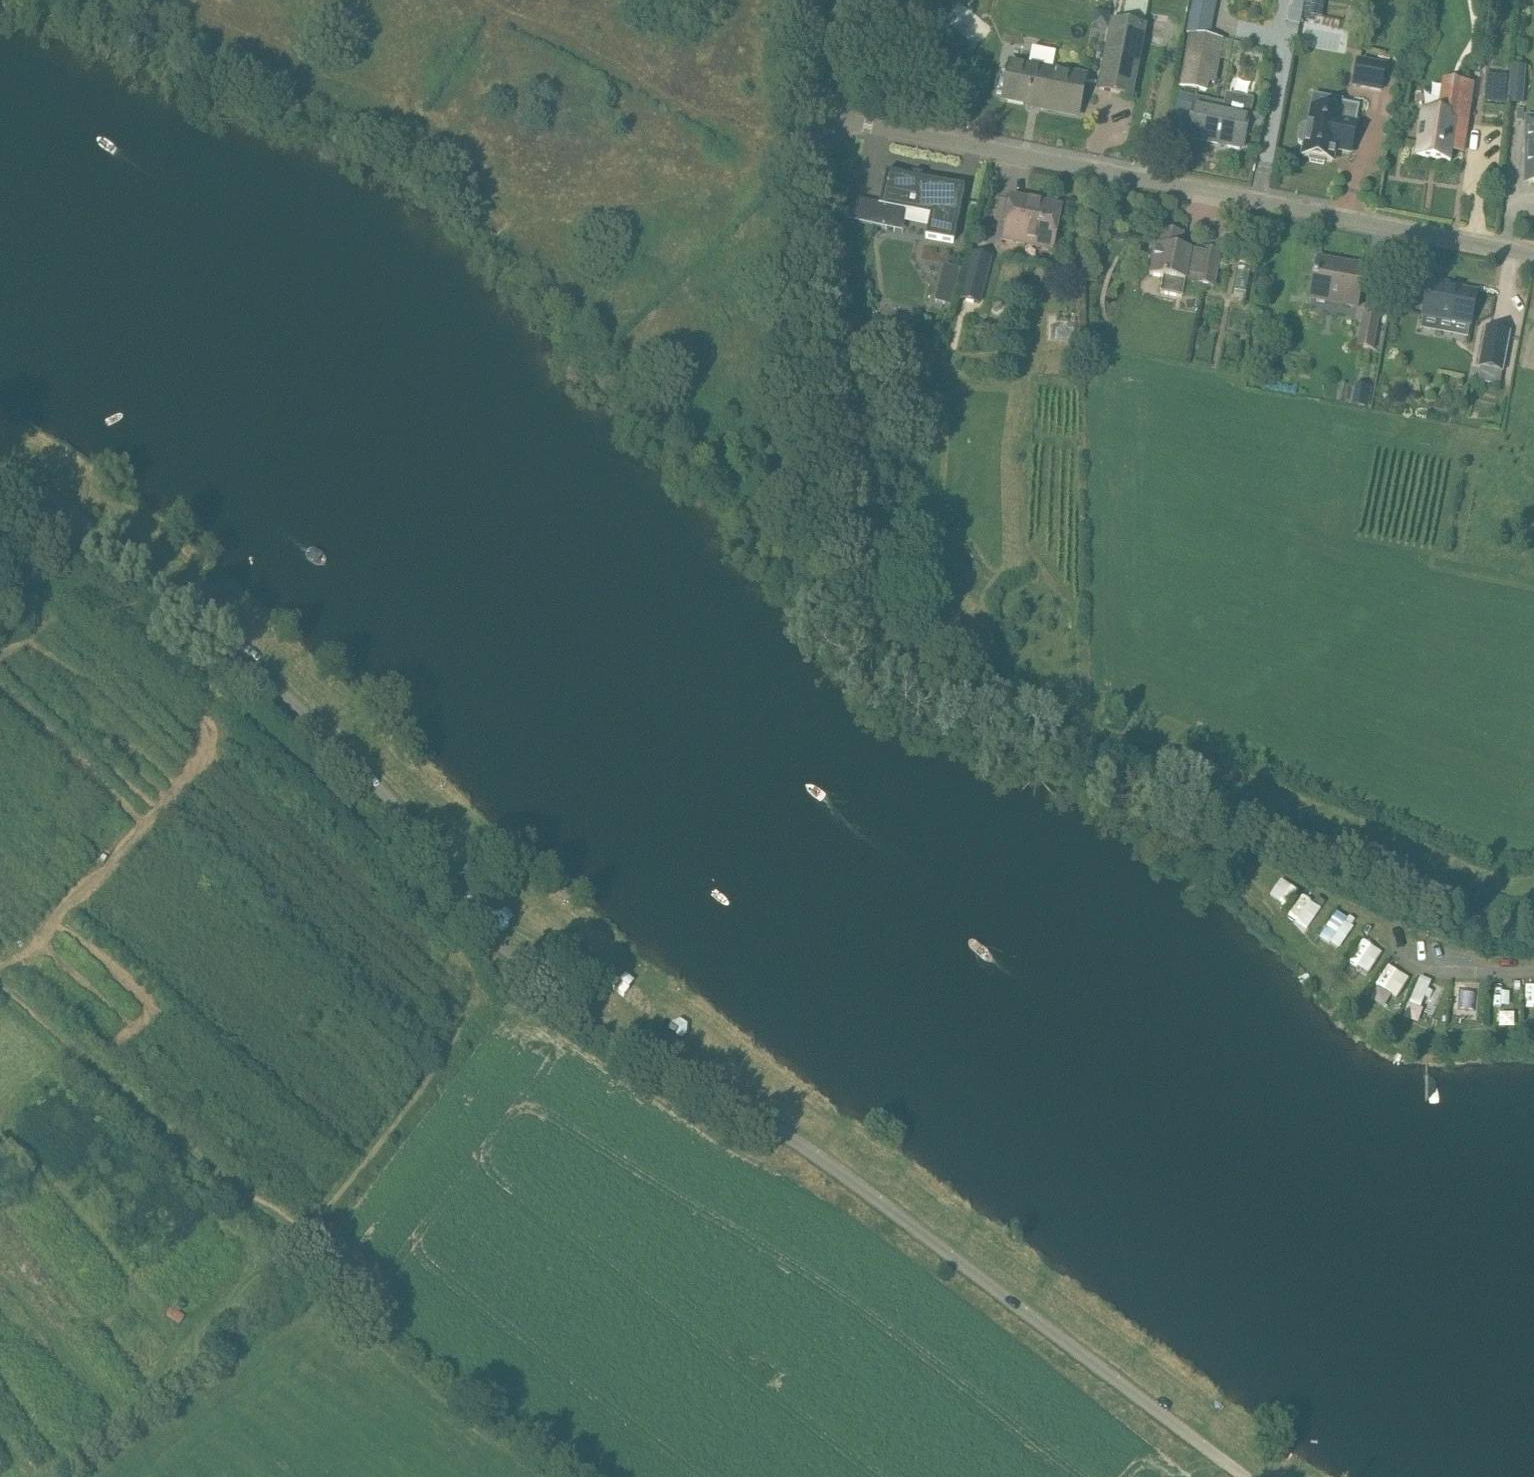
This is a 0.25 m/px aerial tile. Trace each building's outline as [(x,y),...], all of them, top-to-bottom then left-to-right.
[(1145,24),(1149,0),(1128,0),(1125,20),(1145,24)] [(1306,0),(1303,14),(1322,17),(1324,3),(1306,0)] [(1192,32),(1191,34),(1182,87),(1208,92),(1209,84),(1213,84),(1221,40),(1211,38),(1205,37),(1208,15),(1188,11),(1186,31),(1192,32)] [(1145,29),(1112,22),(1099,89),(1132,96),(1145,29)] [(1078,116),(1082,96),(1086,76),(1011,61),(1007,81),(999,79),(995,97),(1004,99),(1003,103),(1029,108),(1030,102),(1040,104),(1039,108),(1078,116)] [(1354,85),(1381,90),(1386,67),(1358,62),(1354,85)] [(1508,104),(1523,105),(1526,67),(1511,66),(1508,104)] [(1508,78),(1486,76),(1484,102),(1506,103),(1508,78)] [(1416,158),(1450,163),(1453,144),(1464,146),(1472,86),(1461,84),(1458,101),(1442,99),(1440,114),(1422,112),(1416,158)] [(1244,149),(1247,129),(1252,106),(1227,102),(1227,104),(1196,99),(1188,138),(1244,149)] [(1343,151),(1351,153),(1360,106),(1342,103),(1340,115),(1312,109),(1309,127),(1304,126),(1301,127),(1299,141),(1300,144),(1305,145),(1303,157),(1310,158),(1310,161),(1324,164),(1325,161),(1333,162),(1335,148),(1344,149),(1343,151)] [(1525,118),(1524,185),(1533,185),(1533,118),(1525,118)] [(927,237),(954,243),(965,188),(887,172),(880,206),(931,216),(927,237)] [(1053,251),(1058,228),(1062,208),(1012,198),(1003,241),(1053,251)] [(887,214),(875,212),(872,226),(885,228),(887,214)] [(1214,287),(1221,252),(1181,244),(1183,234),(1161,230),(1159,245),(1153,244),(1148,274),(1163,277),(1160,294),(1183,299),(1187,281),(1214,287)] [(960,298),(981,304),(993,260),(972,254),(960,298)] [(1359,310),(1365,268),(1318,259),(1309,301),(1359,310)] [(957,285),(961,269),(944,265),(940,281),(957,285)] [(1448,288),(1449,283),(1430,280),(1423,316),(1424,316),(1421,330),(1438,333),(1441,320),(1471,325),(1477,294),(1448,288)] [(1379,319),(1363,316),(1357,348),(1373,351),(1379,319)] [(1075,327),(1069,327),(1069,321),(1057,321),(1057,327),(1051,327),(1051,338),(1075,338),(1075,327)] [(1510,333),(1486,328),(1479,367),(1483,368),(1480,382),(1500,386),(1502,372),(1510,333)] [(1283,879),(1271,896),(1288,907),(1299,890),(1283,879)] [(1301,895),(1292,915),(1309,923),(1318,903),(1301,895)] [(1316,943),(1333,955),(1354,924),(1337,912),(1316,943)] [(1372,973),(1383,946),(1360,938),(1350,965),(1372,973)] [(1389,963),(1367,994),(1388,1009),(1410,977),(1389,963)] [(1425,1008),(1433,1011),(1441,983),(1418,976),(1405,1019),(1420,1024),(1425,1008)] [(1453,1012),(1476,1013),(1477,979),(1454,979),(1453,1012)] [(1489,980),(1491,1006),(1512,1005),(1511,979),(1489,980)] [(1524,984),(1525,1006),(1533,1006),(1533,984),(1524,984)]
